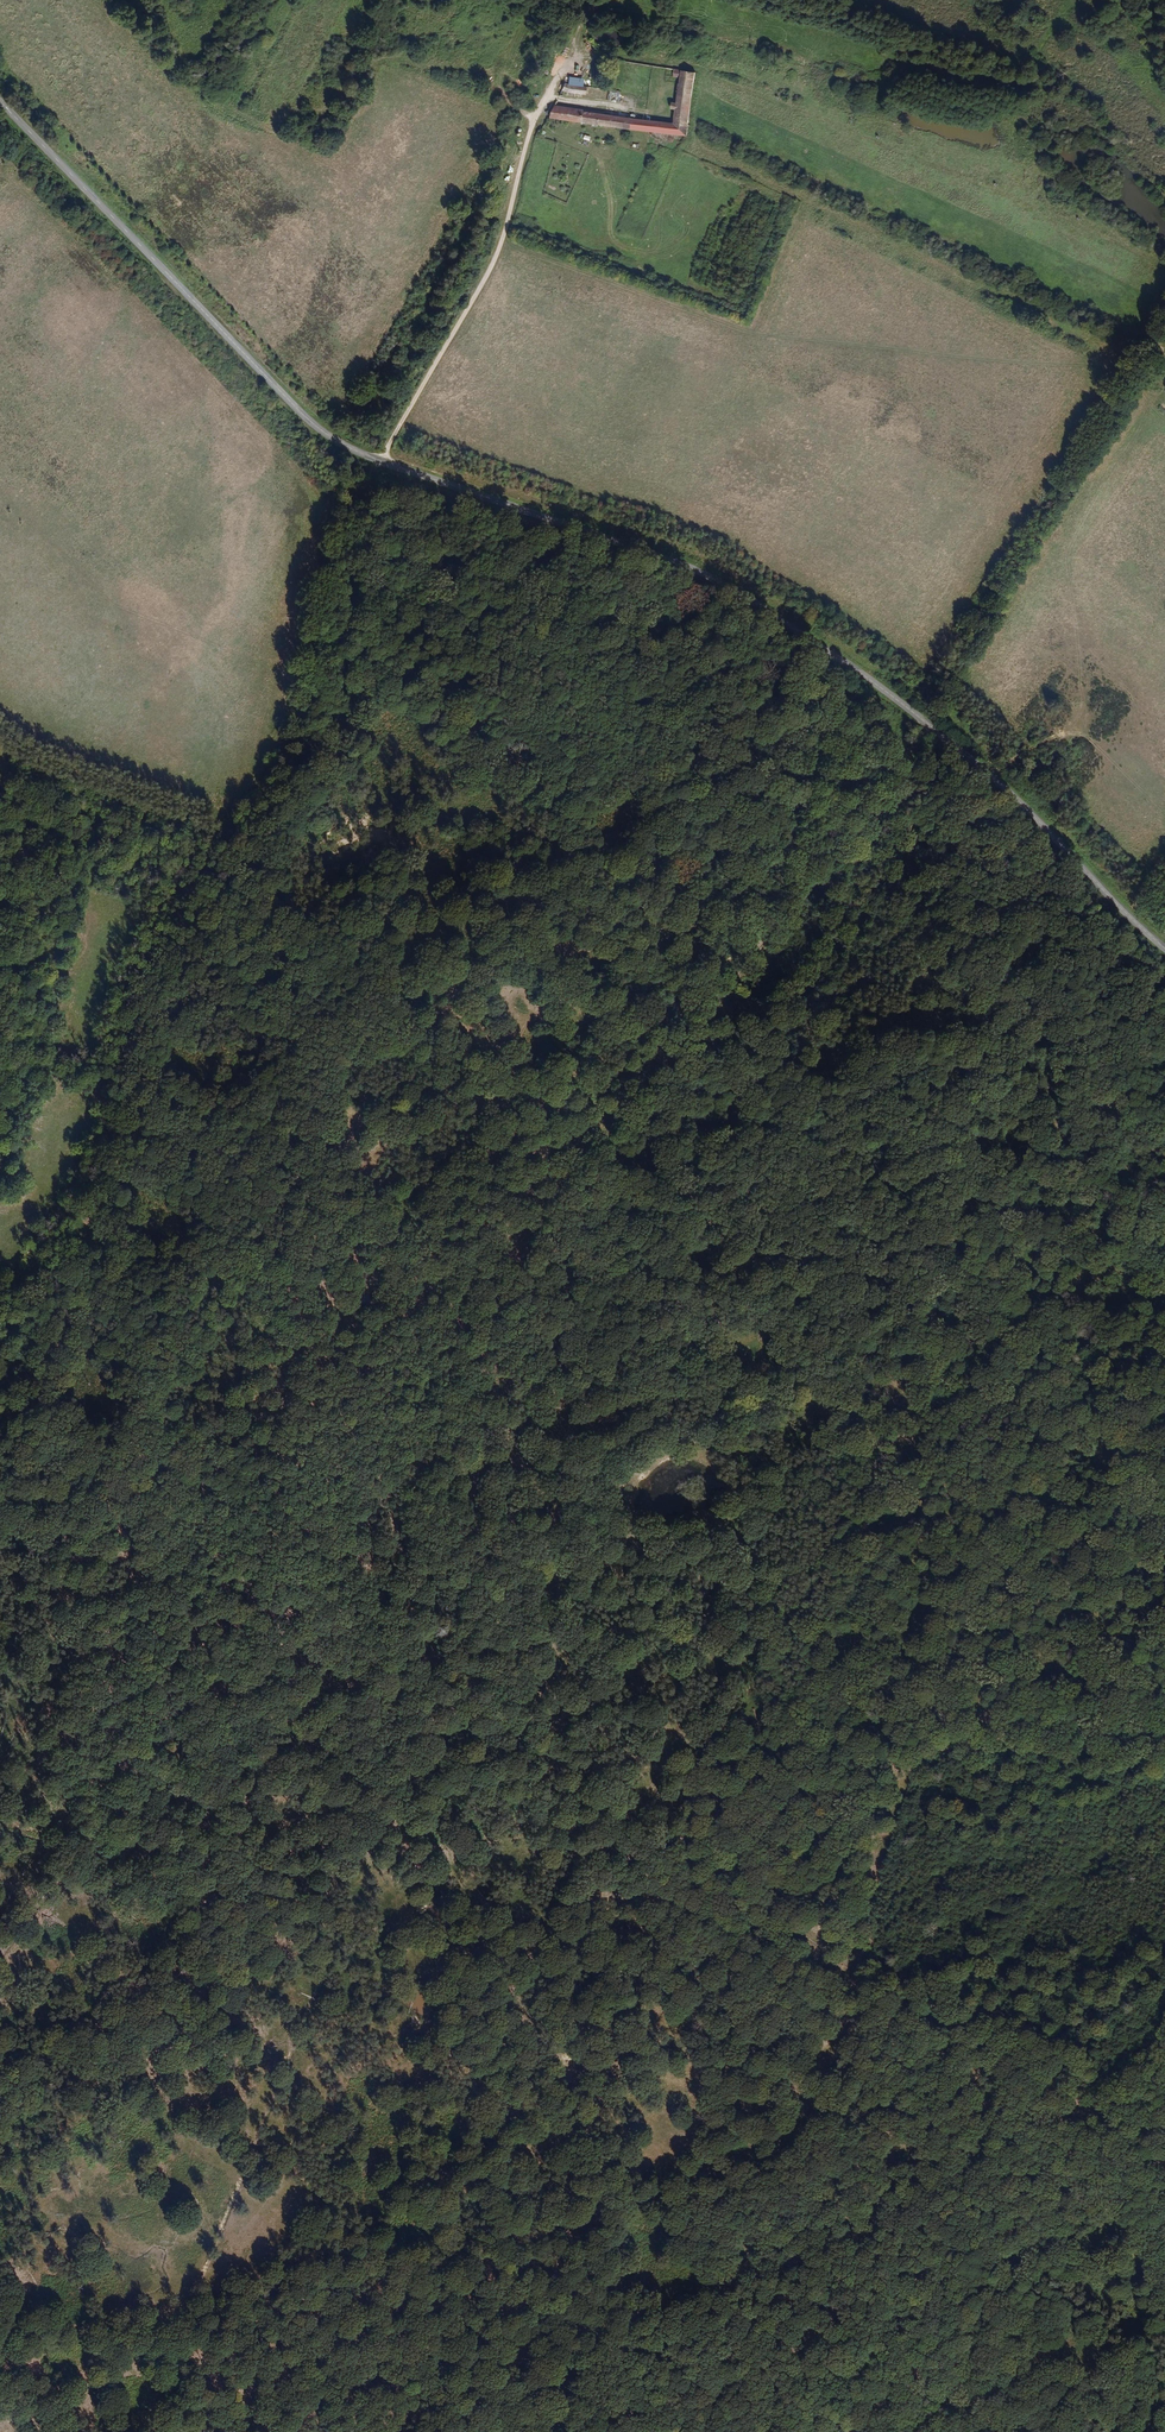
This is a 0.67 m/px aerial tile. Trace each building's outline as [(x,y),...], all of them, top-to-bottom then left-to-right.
[(674,115),(687,117),(694,73),(665,69),(664,76),(679,78),(675,103),(670,103),(669,110),(674,111),(674,115)] [(585,93),(587,93),(588,88),(564,86),(561,93),(584,96),(585,93)] [(551,119),(581,123),(583,111),(556,107),(551,119)] [(591,125),(658,134),(660,122),(583,111),(581,123),(591,125)] [(686,124),(686,122),(687,117),(674,115),(672,124),(686,126),(686,124)] [(664,135),(670,136),(672,124),(660,122),(658,134),(664,135)] [(682,138),(684,138),(686,126),(672,124),(670,136),(682,138)]
